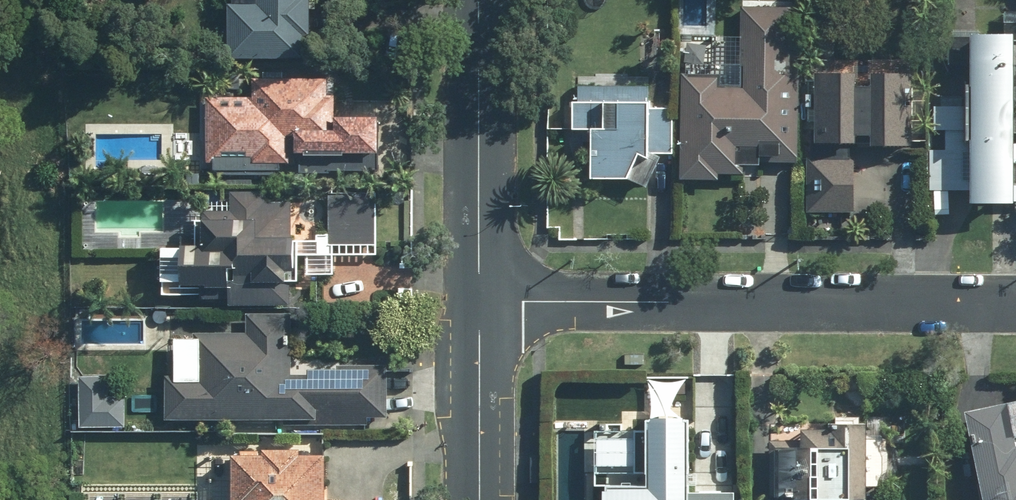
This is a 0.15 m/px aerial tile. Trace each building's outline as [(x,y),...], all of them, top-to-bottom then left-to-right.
[(260,5),(231,5),(231,58),(305,58),(305,35),(313,35),(313,0),(260,0),(260,5)] [(747,174),(747,163),(801,163),(801,76),(791,75),(792,6),(743,5),(742,86),(721,86),(721,75),(683,75),(682,179),(719,179),(719,174),(747,174)] [(972,36),(975,204),(1015,203),(1015,35),(972,36)] [(873,87),(858,87),(858,71),(817,70),(816,144),(858,144),(858,135),(872,136),(872,145),(912,145),(913,74),(873,73),(873,87)] [(292,166),(292,152),(379,152),(379,118),(336,118),(336,94),(330,94),(330,78),(254,78),(254,99),(210,99),(210,166),(292,166)] [(653,178),(653,154),(670,154),(669,108),(650,108),(650,86),(580,87),(580,131),(594,131),(595,178),(653,178)] [(266,191),(231,191),(232,211),(203,211),(204,246),(163,247),(164,287),(231,286),(231,307),(289,306),(289,281),(295,281),(293,203),(267,204),(266,191)] [(368,425),(368,418),(387,418),(387,365),(340,365),(340,357),(293,357),(293,313),(246,313),(246,333),(193,333),(193,339),(173,339),(173,376),(164,376),(164,420),(283,420),(283,426),(368,425)] [(106,376),(78,376),(79,427),(124,427),(124,398),(106,398),(106,376)] [(968,412),(986,499),(1015,499),(1015,402),(968,412)] [(690,491),(690,421),(650,421),(649,491),(607,491),(607,499),(735,499),(736,491),(690,491)] [(772,448),(771,498),(823,498),(823,499),(866,499),(867,424),(823,423),(823,430),(804,430),(804,449),(772,448)] [(329,456),(233,455),(232,499),(328,499),(329,456)]
